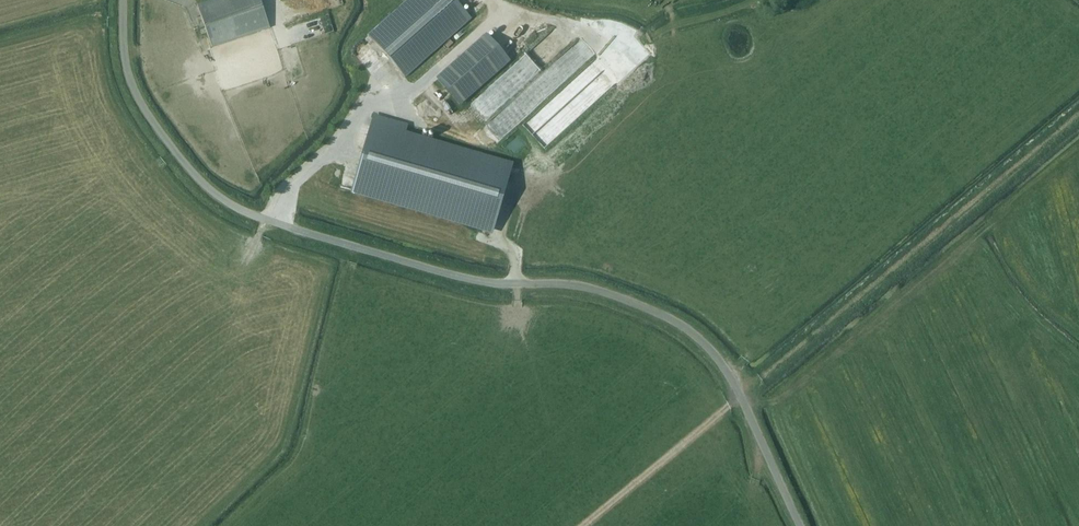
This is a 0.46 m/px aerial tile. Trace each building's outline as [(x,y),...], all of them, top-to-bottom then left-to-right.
[(197,5),(211,47),(269,28),(260,0),(212,0),(197,5)] [(405,78),(471,19),(454,0),(407,0),(367,35),(405,78)] [(508,61),(487,36),(437,79),(459,104),(508,61)] [(376,113),(353,191),(490,231),(508,172),(403,141),(408,122),(376,113)]
